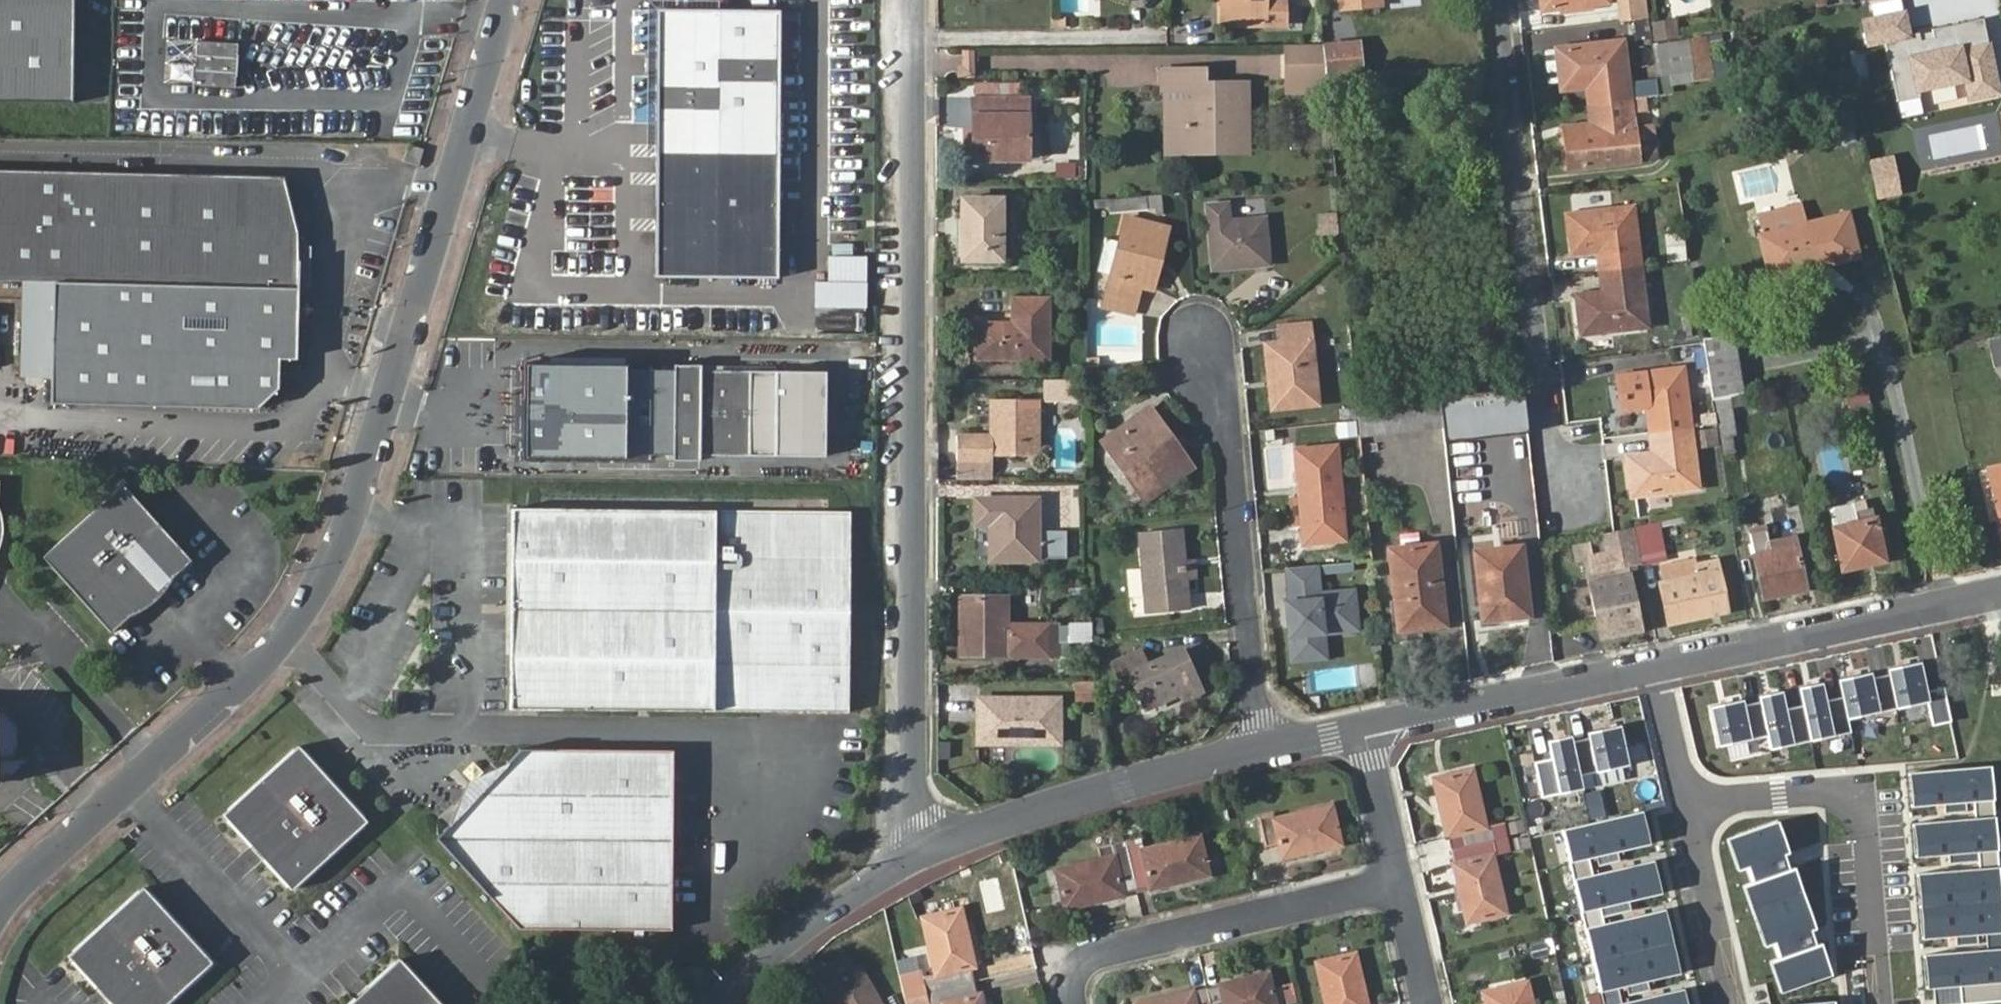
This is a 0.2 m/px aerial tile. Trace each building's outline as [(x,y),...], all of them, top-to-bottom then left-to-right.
[(70,105),(72,0),(0,0),(0,104),(70,105)] [(1229,25),(1229,0),(1221,0),(1221,25),(1229,25)] [(1229,25),(1265,25),(1264,0),(1229,0),(1229,25)] [(1343,10),(1384,6),(1383,0),(1342,0),(1343,10)] [(1542,12),(1608,5),(1608,0),(1540,0),(1542,12)] [(1620,23),(1648,21),(1647,0),(1619,0),(1620,23)] [(1861,16),(1868,48),(1888,43),(1899,93),(1972,78),(1976,100),(2000,95),(2000,79),(1988,17),(1917,32),(1911,5),(1861,16)] [(778,9),(660,8),(656,275),(777,277),(778,9)] [(238,44),(197,40),(194,84),(235,87),(238,44)] [(1657,47),(1664,79),(1695,72),(1688,41),(1686,40),(1657,47)] [(1359,41),(1322,44),(1325,81),(1325,87),(1363,84),(1359,41)] [(1593,134),(1568,137),(1572,170),(1603,166),(1636,163),(1629,104),(1622,43),(1556,50),(1560,83),(1592,79),(1596,107),(1597,125),(1594,125),(1592,125),(1593,134)] [(1322,44),(1286,44),(1286,83),(1325,81),(1322,44)] [(1203,87),(1203,73),(1163,73),(1164,88),(1170,88),(1184,87),(1185,140),(1203,140),(1203,133),(1223,133),(1224,140),(1243,140),(1242,87),(1203,87)] [(1592,79),(1560,83),(1560,89),(1588,86),(1590,108),(1596,107),(1592,79)] [(1325,81),(1286,83),(1286,91),(1326,90),(1325,87),(1325,81)] [(1243,150),(1243,140),(1224,140),(1223,133),(1203,133),(1203,140),(1185,140),(1184,87),(1170,88),(1171,151),(1243,150)] [(972,99),(972,134),(980,134),(980,161),(1027,161),(1029,100),(972,99)] [(1045,100),(1029,100),(1027,161),(1043,160),(1045,100)] [(1567,128),(1568,137),(1593,134),(1592,125),(1567,128)] [(980,134),(972,134),(971,161),(980,161),(980,134)] [(0,166),(0,278),(62,279),(306,282),(320,283),(306,231),(288,230),(277,190),(260,189),(260,170),(0,166)] [(306,231),(290,171),(260,170),(260,189),(277,190),(288,230),(306,231)] [(960,198),(959,259),(1002,260),(1001,199),(960,198)] [(1204,206),(1210,270),(1267,265),(1262,219),(1227,221),(1226,204),(1204,206)] [(1603,245),(1606,272),(1609,300),(1576,304),(1579,335),(1647,328),(1639,268),(1633,208),(1567,215),(1570,248),(1603,245)] [(1845,213),(1758,236),(1767,273),(1804,264),(1806,270),(1856,257),(1845,213)] [(1156,259),(1161,260),(1168,230),(1126,219),(1108,296),(1137,303),(1141,286),(1150,288),(1156,259)] [(1668,260),(1688,259),(1686,232),(1666,233),(1668,260)] [(1109,273),(1118,240),(1106,237),(1097,270),(1109,273)] [(1600,273),(1606,272),(1603,245),(1570,248),(1571,256),(1598,253),(1600,273)] [(1154,290),(1161,260),(1156,259),(1150,288),(1154,290)] [(1609,300),(1606,272),(1600,273),(1602,295),(1576,299),(1576,304),(1609,300)] [(306,282),(62,279),(60,400),(267,403),(287,389),(287,359),(305,359),(306,282)] [(868,310),(869,282),(815,281),(815,327),(825,327),(825,309),(868,310)] [(974,325),(974,361),(1048,361),(1049,300),(1010,300),(1009,326),(974,325)] [(1280,342),(1271,343),(1275,386),(1268,387),(1270,408),(1317,404),(1309,325),(1279,327),(1280,342)] [(1731,334),(1700,338),(1701,343),(1710,400),(1714,400),(1733,395),(1740,394),(1731,334)] [(2000,361),(2000,336),(1988,339),(1993,362),(2000,361)] [(1275,386),(1271,343),(1264,344),(1268,387),(1275,386)] [(825,371),(691,370),(691,364),(664,364),(664,369),(531,367),(529,452),(665,454),(665,459),(689,459),(689,454),(824,456),(825,371)] [(1847,409),(1869,403),(1861,367),(1840,371),(1847,409)] [(1657,460),(1626,463),(1629,496),(1696,489),(1683,370),(1618,379),(1622,413),(1647,410),(1650,434),(1655,434),(1657,460)] [(1438,395),(1442,426),(1524,417),(1521,387),(1438,395)] [(1751,391),(1740,394),(1733,395),(1735,407),(1754,403),(1751,391)] [(1442,426),(1438,395),(1355,402),(1357,422),(1359,434),(1442,426)] [(1733,395),(1714,400),(1720,437),(1739,434),(1735,407),(1733,395)] [(982,434),(982,461),(1028,461),(1027,423),(1063,424),(1062,401),(1027,400),(1027,404),(982,404),(982,434)] [(1150,412),(1144,416),(1169,456),(1176,452),(1150,412)] [(1169,456),(1144,416),(1104,442),(1141,497),(1187,467),(1176,452),(1169,456)] [(1716,426),(1697,431),(1702,450),(1721,445),(1716,426)] [(982,461),(982,434),(956,434),(955,461),(982,461)] [(1655,434),(1650,434),(1652,456),(1625,458),(1626,463),(1657,460),(1655,434)] [(1296,450),(1304,544),(1330,542),(1328,524),(1342,523),(1335,446),(1296,450)] [(1533,465),(1514,466),(1517,516),(1536,515),(1533,465)] [(2000,538),(2000,467),(1987,470),(2000,538)] [(124,481),(42,555),(112,632),(135,611),(136,602),(162,579),(173,578),(194,558),(124,481)] [(993,518),(994,557),(1067,556),(1066,527),(1038,528),(1038,496),(976,496),(976,518),(993,518)] [(854,515),(517,508),(512,705),(850,712),(854,515)] [(1856,523),(1832,528),(1841,571),(1882,562),(1870,510),(1854,513),(1856,523)] [(1830,518),(1832,528),(1856,523),(1854,513),(1830,518)] [(1635,527),(1642,564),(1660,561),(1653,523),(1635,527)] [(1627,566),(1642,564),(1635,527),(1615,530),(1605,531),(1612,571),(1595,574),(1597,581),(1590,582),(1601,638),(1640,631),(1627,566)] [(1781,590),(1804,585),(1795,548),(1769,553),(1763,530),(1747,535),(1763,600),(1782,596),(1781,590)] [(1185,583),(1184,561),(1182,532),(1142,534),(1148,619),(1188,617),(1185,583)] [(1390,547),(1397,627),(1442,623),(1434,542),(1390,547)] [(1525,614),(1519,546),(1473,551),(1481,618),(1525,614)] [(1196,561),(1184,561),(1185,583),(1199,582),(1196,561)] [(1659,585),(1667,626),(1727,615),(1718,563),(1694,567),(1696,578),(1659,585)] [(1318,585),(1316,565),(1287,567),(1289,587),(1318,585)] [(1319,600),(1319,594),(1318,585),(1289,587),(1290,602),(1319,600)] [(1805,590),(1804,585),(1781,590),(1782,596),(1805,590)] [(1358,631),(1354,591),(1319,594),(1319,600),(1290,602),(1286,603),(1292,662),(1310,660),(1308,635),(1323,634),(1358,631)] [(1007,595),(970,595),(970,633),(961,634),(961,653),(1051,651),(1051,622),(1007,622),(1007,595)] [(970,633),(970,595),(962,595),(961,634),(970,633)] [(1325,659),(1323,634),(1308,635),(1310,660),(1325,659)] [(1131,677),(1145,710),(1180,696),(1183,704),(1201,697),(1184,654),(1149,667),(1144,653),(1114,664),(1121,680),(1131,677)] [(1711,706),(1719,746),(1769,736),(1771,749),(1852,732),(1850,718),(1929,702),(1934,725),(1953,721),(1946,686),(1928,690),(1922,661),(1888,668),(1889,674),(1874,677),(1872,671),(1839,678),(1843,696),(1827,700),(1823,682),(1800,687),(1804,705),(1787,708),(1783,691),(1760,695),(1761,701),(1745,704),(1744,699),(1711,706)] [(978,695),(978,742),(1059,740),(1059,695),(978,695)] [(1629,764),(1621,724),(1587,731),(1588,737),(1573,740),(1580,775),(1580,774),(1629,764)] [(1583,788),(1580,774),(1580,775),(1573,740),(1572,735),(1548,739),(1552,757),(1535,761),(1542,797),(1583,788)] [(675,745),(523,742),(509,755),(438,829),(518,922),(671,925),(675,745)] [(226,816),(296,892),(373,822),(303,746),(226,816)] [(1917,771),(1920,805),(1975,801),(1976,817),(1921,822),(1924,856),(1979,852),(1981,867),(1925,872),(1931,938),(2000,932),(2000,866),(1992,765),(1917,771)] [(1449,849),(1494,839),(1491,826),(1486,828),(1473,770),(1433,779),(1446,836),(1447,836),(1449,849)] [(1920,805),(1917,771),(1910,772),(1913,806),(1920,805)] [(1255,816),(1262,845),(1276,842),(1282,860),(1340,845),(1329,806),(1273,819),(1272,813),(1255,816)] [(1637,812),(1645,845),(1651,844),(1644,811),(1637,812)] [(1656,895),(1648,862),(1594,874),(1591,858),(1645,845),(1637,812),(1563,829),(1601,992),(1675,975),(1660,911),(1606,923),(1602,908),(1656,895)] [(1779,820),(1738,835),(1749,867),(1753,881),(1775,943),(1780,957),(1791,989),(1833,975),(1822,943),(1817,944),(1812,930),(1817,928),(1796,866),(1790,868),(1786,854),(1790,853),(1779,820)] [(1921,822),(1914,822),(1917,857),(1924,856),(1921,822)] [(1122,839),(1134,887),(1147,885),(1148,887),(1208,874),(1197,835),(1138,849),(1136,836),(1122,839)] [(1749,867),(1738,835),(1728,838),(1739,870),(1749,867)] [(1119,891),(1134,887),(1122,839),(1106,842),(1109,855),(1052,868),(1061,907),(1120,894),(1119,891)] [(1498,854),(1494,839),(1449,849),(1453,864),(1452,865),(1465,923),(1505,914),(1492,856),(1498,854)] [(1663,894),(1655,860),(1648,862),(1656,895),(1663,894)] [(1925,872),(1918,872),(1924,938),(1931,938),(1925,872)] [(1753,881),(1744,884),(1765,946),(1775,943),(1753,881)] [(110,1003),(174,1003),(216,965),(145,890),(69,960),(110,1003)] [(1682,973),(1667,909),(1660,911),(1675,975),(1682,973)] [(925,994),(972,984),(968,970),(974,968),(960,911),(922,919),(934,977),(922,979),(925,994)] [(1932,953),(1935,987),(1950,986),(1951,1003),(1963,1003),(2000,1000),(2000,947),(1932,953)] [(980,977),(1034,964),(1031,952),(977,965),(980,977)] [(1935,987),(1932,953),(1925,954),(1928,988),(1935,987)] [(1351,954),(1312,962),(1320,1003),(1362,1003),(1351,954)] [(826,983),(838,1003),(875,1003),(856,967),(850,970),(843,956),(818,969),(826,983)] [(1791,989),(1780,957),(1770,960),(1782,993),(1791,989)] [(405,961),(358,1003),(444,1003),(405,961)] [(1207,1003),(1272,1003),(1263,971),(1213,982),(1216,996),(1206,999),(1207,1003)] [(826,983),(820,987),(829,1003),(838,1003),(826,983)] [(1523,983),(1479,992),(1482,1003),(1527,1003),(1523,983)] [(972,984),(925,994),(928,1003),(983,1003),(982,998),(976,1000),(972,984)] [(1203,987),(1189,991),(1188,988),(1128,1002),(1129,1003),(1207,1003),(1206,999),(1203,987)] [(1679,990),(1682,1003),(1689,1003),(1685,988),(1679,990)] [(1679,990),(1617,1003),(1682,1003),(1679,990)]
